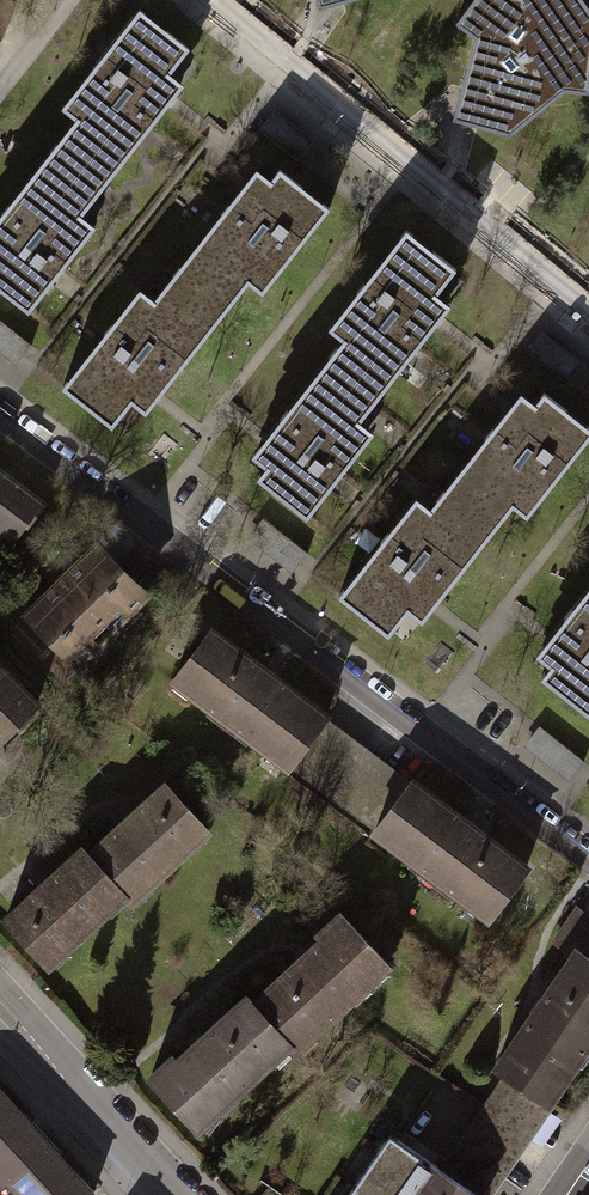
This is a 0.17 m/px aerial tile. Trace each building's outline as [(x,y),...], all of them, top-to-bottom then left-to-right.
[(319,9),(350,0),(316,0),(319,9)] [(455,26),(475,41),(453,122),(458,123),(510,138),(567,93),(588,96),(588,8),(584,0),(475,0),(455,26)] [(188,47),(133,5),(86,68),(54,109),(68,119),(47,146),(100,187),(163,106),(168,99),(180,83),(167,73),(188,47)] [(47,146),(0,205),(0,295),(22,313),(25,309),(90,227),(77,216),(100,187),(47,146)] [(330,208),(274,164),(264,178),(252,168),(243,179),(236,188),(170,271),(223,312),(243,286),(258,298),(330,208)] [(455,269),(401,227),(320,330),(334,341),(326,353),(352,373),(341,387),(367,408),(431,325),(437,317),(447,305),(434,295),(455,269)] [(223,312),(170,271),(149,297),(134,286),(62,378),(54,388),(107,430),(127,405),(141,416),(159,393),(223,312)] [(21,360),(34,341),(0,316),(0,345),(21,360)] [(352,373),(326,353),(255,440),(244,455),(259,467),(250,477),(302,518),(305,515),(371,431),(358,420),(367,408),(341,387),(352,373)] [(538,389),(529,400),(517,391),(506,406),(501,412),(436,494),(460,513),(473,496),(501,518),(508,509),(522,520),(588,435),(588,429),(538,389)] [(9,542),(40,501),(0,471),(0,535),(9,542)] [(460,513),(436,494),(426,508),(411,496),(335,593),(333,596),(384,636),(402,614),(417,625),(433,605),(501,518),(473,496),(460,513)] [(261,543),(297,567),(311,548),(274,523),(261,543)] [(64,575),(21,618),(69,665),(140,594),(92,547),(64,575)] [(542,636),(528,654),(543,665),(534,676),(585,716),(587,714),(588,712),(588,577),(542,636)] [(289,771),(321,728),(327,720),(211,634),(173,685),(289,771)] [(43,707),(0,664),(0,749),(43,707)] [(289,771),(376,833),(411,787),(321,728),(289,771)] [(161,782),(82,854),(120,895),(126,902),(205,830),(161,782)] [(411,787),(376,833),(492,920),(531,869),(414,782),(411,787)] [(0,918),(0,922),(42,967),(120,895),(82,854),(77,848),(0,918)] [(566,955),(571,947),(588,959),(588,919),(573,908),(550,944),(566,955)] [(316,938),(246,1002),(284,1044),(290,1050),(385,964),(336,911),(312,933),(316,938)] [(491,1066),(502,1073),(546,1103),(588,1036),(588,959),(571,947),(566,955),(491,1066)] [(167,1055),(144,1076),(191,1128),(284,1044),(246,1002),(241,996),(171,1059),(167,1055)] [(546,1103),(502,1073),(480,1106),(505,1123),(521,1133),(524,1135),(546,1103)] [(2,1183),(7,1179),(21,1194),(91,1194),(94,1192),(0,1090),(0,1180),(2,1183)] [(480,1106),(437,1168),(477,1194),(480,1194),(494,1174),(478,1164),(505,1123),(480,1106)] [(521,1133),(505,1123),(478,1164),(494,1174),(521,1133)] [(342,1194),(477,1194),(437,1168),(385,1132),(342,1194)]
